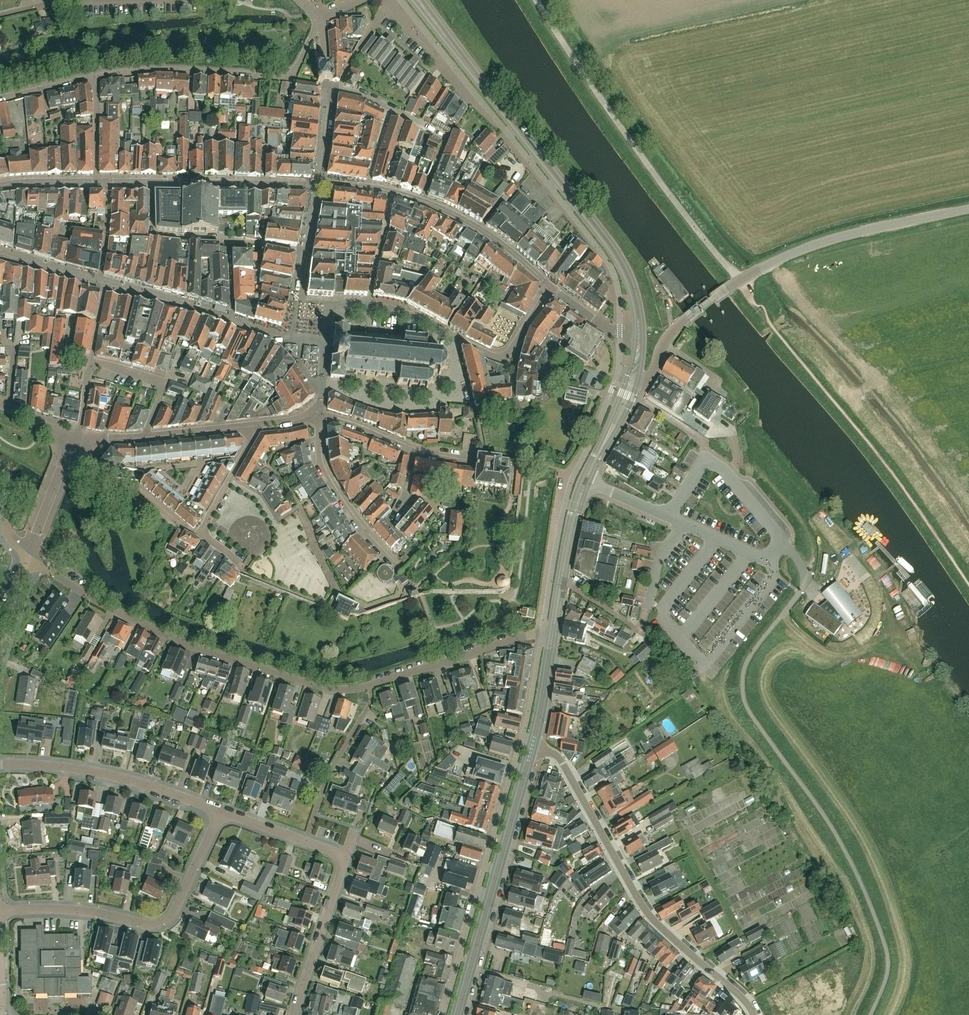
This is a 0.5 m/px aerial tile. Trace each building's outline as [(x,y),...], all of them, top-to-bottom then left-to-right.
[(221,3),(210,5),(211,13),(223,11),(221,3)] [(43,33),(54,30),(51,18),(41,21),(42,24),(35,26),(37,31),(43,30),(43,33)] [(358,18),(341,19),(342,35),(345,35),(348,35),(352,35),(352,26),(358,25),(358,18)] [(364,18),(358,18),(358,25),(352,26),(352,35),(348,35),(348,37),(352,37),(362,37),(367,23),(364,18)] [(342,35),(341,19),(340,19),(336,20),(337,32),(328,33),(330,53),(343,52),(342,40),(342,35)] [(375,34),(361,52),(380,67),(386,72),(398,58),(401,54),(398,52),(396,54),(393,51),(394,49),(392,47),(390,49),(389,48),(395,41),(389,37),(385,42),(381,39),(379,41),(373,37),(375,34)] [(343,52),(330,53),(330,62),(343,61),(347,62),(352,53),(346,52),(347,47),(347,40),(346,40),(342,40),(343,52)] [(398,58),(386,72),(385,73),(398,83),(397,85),(410,95),(424,77),(421,75),(419,77),(412,71),(419,62),(414,58),(408,66),(398,58)] [(339,81),(343,61),(330,62),(331,65),(333,67),(332,70),(332,78),(334,80),(333,81),(339,81)] [(331,65),(330,66),(320,66),(318,66),(316,68),(317,70),(318,80),(317,82),(319,83),(321,82),(330,82),(332,83),(333,81),(334,80),(332,78),(332,70),(333,67),(331,65)] [(345,86),(354,88),(360,77),(358,77),(361,71),(352,67),(349,73),(349,72),(344,83),(345,86)] [(139,90),(156,89),(156,76),(153,76),(137,77),(139,90)] [(156,76),(156,89),(156,92),(172,93),(172,76),(156,76)] [(172,76),(172,93),(174,94),(178,94),(178,99),(189,99),(189,94),(189,77),(173,76),(172,76)] [(204,97),(206,97),(207,78),(194,77),(193,96),(195,96),(195,97),(204,97)] [(220,107),(221,79),(209,78),(208,96),(214,96),(214,106),(220,107)] [(418,97),(431,105),(442,88),(430,78),(418,97)] [(113,99),(120,99),(120,89),(120,84),(120,79),(119,79),(103,82),(100,84),(100,98),(113,98),(113,99)] [(234,80),(221,79),(220,107),(228,107),(227,112),(235,112),(236,98),(233,98),(233,97),(234,80)] [(254,81),(234,80),(233,97),(236,97),(236,99),(253,101),(254,81)] [(280,95),(287,96),(289,83),(282,83),(280,95)] [(294,93),(320,98),(321,87),(295,84),(294,93)] [(80,107),(93,105),(91,85),(89,86),(79,87),(78,87),(80,103),(80,107)] [(80,103),(78,87),(53,92),(56,108),(80,103)] [(431,105),(426,112),(427,112),(436,117),(438,114),(449,97),(450,95),(442,88),(431,105)] [(47,93),(50,109),(56,108),(53,92),(47,93)] [(294,93),(291,93),(291,98),(290,103),(293,104),(319,108),(320,98),(294,93)] [(338,107),(337,112),(362,117),(364,102),(365,100),(338,94),(338,98),(337,107),(338,107)] [(140,109),(138,95),(131,96),(132,109),(140,109)] [(43,96),(31,97),(32,111),(37,111),(37,113),(44,112),(43,96)] [(458,103),(449,97),(438,114),(447,120),(458,103)] [(411,99),(405,112),(412,115),(416,105),(417,103),(411,99)] [(362,117),(361,122),(365,123),(368,123),(369,113),(374,114),(376,108),(364,102),(362,117)] [(2,128),(4,139),(16,138),(14,125),(11,126),(7,103),(0,104),(0,120),(2,128)] [(101,120),(101,174),(119,174),(119,142),(120,120),(120,104),(113,104),(107,104),(107,120),(101,120)] [(251,127),(262,128),(267,128),(282,129),(282,132),(288,132),(288,135),(293,136),(317,139),(318,125),(258,117),(258,108),(259,104),(253,104),(252,116),(251,127)] [(318,125),(319,108),(293,104),(292,116),(284,115),(284,110),(258,108),(258,117),(318,125)] [(467,110),(457,104),(447,120),(457,126),(467,110)] [(93,116),(93,105),(80,107),(81,117),(93,116)] [(155,110),(155,121),(168,121),(168,106),(155,106),(155,110)] [(369,113),(368,123),(381,126),(384,112),(376,108),(374,114),(369,113)] [(59,111),(49,114),(51,121),(61,117),(59,111)] [(337,112),(335,123),(360,127),(361,122),(362,117),(337,112)] [(204,124),(204,114),(196,114),(196,124),(204,124)] [(189,125),(188,118),(179,118),(179,141),(177,141),(177,174),(189,174),(189,151),(189,142),(189,125)] [(223,118),(215,119),(216,126),(224,125),(223,118)] [(391,118),(382,147),(396,151),(398,145),(401,137),(405,124),(391,118)] [(335,123),(334,136),(359,140),(362,140),(376,143),(377,143),(381,126),(368,123),(365,123),(364,127),(360,127),(335,123)] [(415,142),(419,131),(405,124),(401,137),(415,142)] [(76,129),(76,126),(74,126),(63,127),(60,127),(61,142),(61,146),(77,146),(76,129)] [(251,127),(250,127),(239,126),(238,144),(238,146),(236,146),(235,176),(249,177),(249,158),(251,127)] [(249,158),(249,177),(250,177),(250,176),(260,177),(261,157),(262,140),(262,128),(251,127),(249,158)] [(93,129),(76,129),(77,146),(78,174),(93,174),(93,129)] [(234,130),(218,130),(218,138),(234,139),(234,130)] [(400,186),(411,191),(419,172),(417,171),(421,162),(425,151),(430,136),(420,131),(419,131),(415,142),(412,150),(409,158),(408,160),(409,161),(400,186)] [(448,142),(447,144),(467,152),(468,150),(469,148),(472,141),(464,137),(460,135),(455,131),(453,131),(451,135),(448,142)] [(494,138),(486,131),(473,145),(480,151),(477,155),(484,160),(484,161),(486,162),(488,160),(498,150),(496,152),(492,148),(492,147),(498,142),(494,138)] [(119,174),(130,174),(131,143),(132,134),(125,134),(125,142),(119,142),(119,174)] [(280,148),(281,135),(267,134),(267,146),(271,148),(280,148)] [(209,136),(203,136),(203,138),(203,154),(205,154),(205,175),(218,175),(218,145),(209,145),(209,136)] [(293,136),(291,152),(315,154),(317,139),(293,136)] [(334,136),(332,147),(359,150),(362,140),(359,140),(334,136)] [(430,136),(425,151),(436,155),(441,142),(430,136)] [(401,137),(398,145),(412,150),(415,142),(401,137)] [(196,151),(189,151),(189,174),(203,174),(203,154),(203,138),(197,138),(197,146),(196,146),(196,151)] [(332,147),(331,157),(370,162),(371,162),(376,143),(362,140),(359,150),(332,147)] [(50,150),(47,150),(47,174),(48,175),(49,175),(63,174),(61,146),(61,142),(56,143),(56,150),(50,150)] [(130,174),(143,174),(143,149),(135,148),(136,144),(131,143),(130,174)] [(447,144),(443,156),(454,160),(462,164),(467,152),(447,144)] [(218,145),(218,175),(233,175),(233,145),(218,145)] [(75,146),(61,146),(63,174),(63,175),(76,174),(77,174),(75,146)] [(143,149),(143,174),(156,174),(156,156),(156,147),(143,147),(143,149)] [(375,172),(373,180),(386,182),(391,166),(395,156),(396,151),(382,147),(379,154),(375,172)] [(498,150),(488,160),(494,167),(507,154),(500,148),(498,150)] [(32,175),(29,158),(21,158),(21,150),(10,151),(10,159),(6,159),(10,176),(32,175)] [(35,151),(29,151),(29,158),(32,175),(47,174),(47,150),(35,151)] [(425,151),(421,162),(422,162),(433,166),(437,155),(436,155),(425,151)] [(455,181),(445,203),(457,209),(463,198),(479,168),(480,168),(472,163),(477,155),(471,151),(464,164),(464,165),(460,171),(460,172),(457,179),(455,181)] [(277,158),(281,158),(281,152),(277,152),(277,153),(267,153),(266,154),(266,158),(265,177),(277,177),(277,158)] [(315,154),(291,152),(290,155),(290,163),(313,165),(315,154)] [(391,166),(386,182),(400,186),(409,161),(408,160),(395,156),(391,166)] [(443,156),(440,163),(442,164),(454,170),(455,168),(460,171),(464,165),(464,164),(462,164),(454,160),(443,156)] [(159,157),(159,165),(159,175),(176,174),(176,164),(176,157),(159,157)] [(331,158),(328,174),(340,176),(366,180),(370,164),(370,162),(331,157),(331,158)] [(288,158),(281,158),(277,158),(277,177),(290,178),(310,179),(313,165),(290,163),(288,163),(288,158)] [(9,176),(6,161),(0,162),(0,178),(9,176)] [(419,172),(411,191),(422,194),(432,167),(433,166),(422,162),(421,162),(417,171),(419,172)] [(432,183),(427,197),(445,203),(455,181),(457,179),(460,172),(460,171),(455,168),(454,170),(442,164),(440,163),(436,173),(434,179),(432,183)] [(463,198),(457,209),(482,223),(490,212),(498,202),(476,189),(483,175),(487,177),(489,174),(479,168),(463,198)] [(503,182),(494,194),(500,198),(504,193),(510,186),(503,182)] [(510,186),(504,193),(508,197),(516,188),(512,184),(510,186)] [(334,190),(332,206),(354,208),(355,192),(334,190)] [(28,192),(27,213),(31,214),(31,210),(38,209),(38,199),(38,191),(28,192)] [(38,209),(38,211),(46,212),(45,216),(45,219),(55,220),(56,207),(58,192),(58,191),(47,191),(38,191),(38,199),(38,209)] [(104,191),(90,192),(89,214),(97,213),(98,215),(103,216),(105,214),(105,211),(105,192),(104,192),(104,191)] [(112,191),(112,206),(125,206),(125,203),(124,203),(124,191),(112,191)] [(124,191),(124,203),(125,203),(125,206),(129,206),(134,206),(134,204),(136,204),(136,191),(125,191),(124,191)] [(136,204),(136,215),(137,216),(148,216),(149,216),(149,192),(136,191),(136,204)] [(228,193),(219,193),(218,233),(227,234),(227,220),(222,220),(222,215),(246,215),(246,193),(245,193),(235,193),(235,192),(234,192),(234,191),(229,191),(229,192),(228,192),(228,193)] [(13,248),(14,229),(16,192),(1,194),(0,194),(0,244),(13,248)] [(16,192),(15,226),(17,226),(36,228),(37,218),(38,214),(31,214),(27,213),(28,192),(17,192),(16,192)] [(58,192),(56,207),(55,220),(54,221),(60,222),(69,223),(69,217),(70,192),(58,192)] [(83,192),(70,192),(69,217),(80,217),(83,192)] [(219,193),(217,193),(210,193),(190,193),(182,193),(155,192),(156,228),(157,230),(180,232),(218,233),(219,193)] [(375,195),(355,192),(354,208),(361,209),(373,211),(375,195)] [(241,223),(241,238),(254,240),(255,229),(259,229),(260,224),(260,219),(261,219),(261,210),(261,209),(260,209),(261,193),(246,193),(246,215),(246,223),(241,223)] [(261,193),(260,209),(261,209),(261,210),(273,210),(273,209),(274,207),(274,206),(274,199),(275,196),(275,193),(261,193)] [(273,209),(273,210),(304,211),(307,193),(290,193),(275,193),(275,196),(274,199),(274,206),(274,207),(273,209)] [(496,212),(485,225),(497,233),(516,248),(541,219),(546,213),(537,205),(534,209),(531,206),(532,205),(519,193),(507,206),(504,204),(497,212),(496,212)] [(387,199),(385,197),(379,196),(375,195),(373,211),(372,212),(384,214),(387,199)] [(389,227),(388,233),(405,239),(407,233),(405,232),(414,207),(402,202),(394,199),(390,224),(389,227)] [(380,236),(381,233),(382,225),(376,225),(371,224),(371,220),(360,219),(361,209),(354,208),(333,206),(332,206),(321,205),(319,218),(317,229),(315,241),(313,252),(312,262),(311,262),(309,278),(307,295),(333,297),(333,295),(341,295),(343,295),(344,295),(366,296),(370,279),(372,267),(375,256),(378,246),(380,236)] [(112,206),(111,217),(129,217),(129,215),(129,206),(125,206),(112,206)] [(402,248),(401,249),(405,251),(415,254),(420,239),(416,237),(428,212),(414,206),(414,207),(405,232),(407,233),(405,239),(402,248)] [(383,221),(384,214),(372,212),(373,211),(361,209),(360,219),(371,220),(377,221),(383,221)] [(261,210),(261,219),(262,219),(268,219),(276,220),(275,221),(301,224),(304,211),(273,210),(261,210)] [(420,239),(415,254),(423,257),(428,244),(426,243),(430,236),(439,218),(428,212),(416,237),(420,239)] [(147,237),(148,216),(137,216),(129,215),(129,217),(129,236),(131,236),(147,237)] [(129,217),(111,217),(110,238),(109,244),(117,245),(129,247),(131,237),(131,236),(129,236),(129,217)] [(439,218),(430,236),(437,240),(436,242),(441,244),(443,240),(451,224),(439,218)] [(37,231),(35,255),(50,259),(53,238),(54,221),(55,220),(45,219),(44,219),(44,220),(43,226),(38,225),(37,231)] [(260,224),(259,229),(261,229),(261,232),(266,233),(264,242),(297,247),(300,234),(276,230),(276,229),(266,228),(268,219),(262,219),(261,219),(260,219),(260,224)] [(268,219),(266,228),(276,229),(276,230),(300,234),(300,233),(301,224),(275,221),(276,220),(268,219)] [(541,219),(516,248),(535,265),(548,250),(553,243),(558,237),(560,235),(547,224),(541,219)] [(451,224),(443,240),(451,245),(451,244),(452,244),(453,243),(455,242),(457,244),(459,241),(465,235),(467,232),(461,229),(451,224)] [(33,254),(36,228),(17,226),(15,249),(33,254)] [(69,248),(68,248),(65,265),(81,269),(98,273),(100,258),(103,234),(74,230),(71,240),(70,241),(69,248)] [(457,244),(456,246),(467,252),(470,248),(476,238),(467,232),(465,235),(459,241),(457,244)] [(405,239),(388,233),(382,255),(397,259),(401,249),(402,248),(405,239)] [(127,260),(124,280),(133,283),(139,255),(150,258),(145,286),(153,288),(155,278),(157,267),(162,240),(147,237),(131,236),(131,237),(129,247),(127,260)] [(548,250),(537,266),(548,276),(568,250),(575,241),(570,237),(565,243),(561,248),(554,243),(549,251),(548,250)] [(50,259),(65,265),(68,248),(69,248),(70,241),(53,238),(50,259)] [(464,258),(463,259),(467,262),(469,259),(475,263),(477,262),(479,258),(489,245),(476,238),(470,248),(467,252),(464,258)] [(155,278),(153,288),(162,290),(172,293),(172,292),(175,267),(176,265),(178,265),(180,241),(162,239),(162,240),(157,267),(155,278)] [(175,267),(172,292),(186,297),(188,269),(187,269),(189,242),(180,241),(178,265),(176,265),(175,267)] [(568,250),(548,276),(550,278),(558,284),(560,286),(562,287),(566,281),(565,280),(563,278),(577,259),(579,261),(587,250),(575,241),(568,250)] [(188,269),(186,297),(201,301),(213,305),(215,305),(230,310),(229,291),(228,284),(227,258),(227,251),(219,251),(219,243),(201,243),(189,242),(187,269),(188,269)] [(107,257),(104,275),(124,280),(127,260),(129,247),(117,245),(109,244),(107,257)] [(479,258),(477,262),(488,271),(491,268),(492,267),(490,265),(500,253),(489,245),(479,258)] [(260,274),(291,280),(295,254),(266,248),(260,274)] [(405,251),(402,262),(412,264),(415,254),(405,251)] [(251,253),(232,252),(233,270),(251,270),(251,262),(251,254),(251,253)] [(443,256),(437,252),(433,258),(438,262),(442,257),(443,256)] [(500,253),(490,265),(492,267),(491,268),(503,277),(504,278),(501,284),(506,287),(508,283),(517,267),(500,253)] [(139,255),(133,283),(145,286),(150,258),(139,255)] [(566,281),(562,287),(581,301),(596,282),(589,277),(588,276),(590,273),(593,268),(595,269),(597,271),(598,270),(602,264),(593,257),(591,256),(590,255),(585,262),(578,269),(577,269),(566,281)] [(407,303),(426,278),(401,272),(401,270),(394,268),(390,268),(391,264),(380,262),(379,265),(373,296),(383,298),(394,299),(394,300),(407,303)] [(3,294),(2,316),(16,317),(18,301),(21,301),(22,270),(23,269),(15,267),(5,265),(3,288),(3,294)] [(522,270),(517,267),(508,283),(515,288),(506,305),(526,315),(534,299),(540,285),(535,281),(532,278),(528,275),(522,270)] [(596,282),(581,301),(598,314),(606,303),(602,300),(606,294),(609,290),(597,281),(602,274),(597,271),(595,269),(593,268),(590,273),(588,276),(589,277),(596,282)] [(683,293),(684,287),(669,268),(659,277),(679,301),(686,296),(683,293)] [(22,270),(21,301),(22,301),(22,302),(32,303),(33,287),(32,287),(34,272),(22,270)] [(234,291),(254,289),(254,283),(253,271),(253,270),(251,270),(233,270),(234,291)] [(262,285),(289,291),(291,280),(260,274),(261,273),(253,271),(254,283),(260,283),(260,285),(262,285)] [(16,317),(16,321),(26,322),(25,333),(42,335),(52,336),(53,336),(53,333),(55,322),(56,316),(56,312),(57,302),(56,302),(58,287),(59,280),(59,279),(34,272),(33,287),(32,303),(22,302),(22,301),(21,301),(18,301),(16,317)] [(429,274),(426,278),(407,303),(422,311),(432,295),(440,283),(429,274)] [(57,302),(56,312),(61,313),(66,314),(71,315),(75,316),(75,315),(81,316),(94,319),(95,319),(100,291),(81,286),(80,286),(69,282),(67,281),(66,283),(63,282),(63,280),(60,280),(59,279),(59,280),(58,287),(56,302),(57,302)] [(498,288),(504,293),(508,288),(506,287),(501,284),(498,288)] [(262,295),(255,295),(254,289),(234,291),(235,298),(235,304),(260,302),(260,301),(286,308),(288,299),(289,291),(262,285),(261,293),(262,293),(262,295)] [(448,303),(436,319),(447,326),(465,301),(452,292),(447,300),(446,302),(448,303)] [(100,327),(98,337),(105,339),(109,339),(109,337),(111,329),(113,321),(117,296),(107,293),(100,327)] [(432,295),(422,311),(432,317),(436,319),(448,303),(446,302),(447,300),(441,297),(440,299),(432,295)] [(98,337),(95,354),(97,356),(106,358),(119,361),(131,365),(144,369),(150,352),(163,308),(164,308),(163,308),(149,304),(134,301),(117,296),(113,321),(111,329),(109,337),(109,339),(105,339),(98,337)] [(552,300),(538,319),(530,329),(530,330),(526,340),(539,347),(544,339),(547,335),(560,344),(571,327),(559,318),(565,309),(552,300)] [(286,308),(260,301),(260,302),(254,302),(254,307),(284,315),(286,308)] [(483,332),(484,330),(485,330),(493,317),(482,310),(467,301),(449,327),(466,337),(490,349),(491,346),(496,338),(483,332)] [(254,307),(254,302),(235,304),(235,312),(235,313),(236,314),(236,313),(255,319),(254,320),(278,327),(280,327),(284,316),(284,315),(254,307)] [(150,352),(144,369),(154,372),(155,368),(158,359),(164,343),(170,328),(176,311),(163,308),(150,352)] [(565,309),(559,318),(571,327),(579,332),(584,326),(585,324),(585,323),(567,311),(567,310),(566,310),(565,309)] [(164,343),(158,359),(162,360),(164,361),(161,370),(167,372),(171,361),(174,362),(179,348),(188,352),(180,370),(179,371),(192,375),(193,372),(195,372),(198,371),(199,369),(199,367),(198,366),(197,364),(200,357),(210,335),(215,324),(215,323),(201,319),(188,315),(187,314),(176,311),(170,328),(164,343)] [(55,322),(53,333),(64,334),(66,323),(55,322)] [(77,322),(73,351),(89,354),(94,325),(77,322)] [(210,335),(200,357),(210,361),(226,327),(225,327),(215,324),(210,335)] [(604,338),(584,326),(579,332),(571,327),(560,344),(558,348),(564,352),(564,353),(586,367),(604,338)] [(210,361),(209,363),(219,367),(220,364),(236,331),(234,330),(226,327),(210,361)] [(350,328),(335,327),(333,348),(337,348),(348,349),(349,334),(350,328)] [(220,365),(214,378),(223,382),(231,367),(234,360),(237,355),(246,334),(236,331),(220,364),(220,365)] [(53,336),(52,343),(63,345),(64,334),(53,333),(53,336)] [(234,360),(231,367),(241,372),(257,338),(257,337),(246,334),(237,355),(242,358),(239,362),(234,360)] [(348,349),(337,348),(336,359),(347,359),(346,373),(355,373),(355,375),(357,375),(357,373),(366,374),(366,376),(367,376),(367,374),(376,375),(376,377),(378,377),(378,375),(387,376),(386,379),(388,379),(389,376),(399,377),(399,382),(396,385),(398,387),(400,384),(409,385),(409,388),(411,388),(411,385),(419,386),(419,389),(421,389),(421,386),(425,387),(426,389),(428,389),(427,386),(431,383),(434,384),(435,383),(432,381),(433,375),(432,374),(433,373),(433,372),(438,372),(439,375),(441,374),(440,372),(445,368),(447,369),(448,368),(445,367),(446,361),(449,360),(448,358),(445,359),(442,355),(443,352),(442,351),(440,353),(434,353),(434,350),(433,350),(432,353),(426,352),(426,351),(427,341),(429,339),(428,338),(426,340),(416,338),(416,336),(415,336),(414,338),(405,337),(403,335),(402,336),(403,338),(401,338),(401,341),(392,340),(392,337),(391,337),(390,340),(382,339),(382,337),(380,337),(380,339),(371,338),(371,336),(369,336),(369,338),(360,337),(360,335),(359,335),(358,337),(350,336),(350,334),(349,334),(348,349)] [(42,335),(41,349),(50,350),(51,340),(52,336),(42,335)] [(521,358),(518,372),(534,376),(543,378),(545,366),(552,354),(552,353),(550,352),(553,346),(556,348),(557,347),(557,348),(560,344),(547,335),(544,339),(539,347),(530,361),(525,360),(521,358)] [(257,338),(241,372),(250,377),(271,343),(257,338)] [(526,340),(521,357),(521,358),(530,361),(539,347),(526,340)] [(52,343),(51,354),(61,355),(63,345),(52,343)] [(250,377),(241,392),(248,397),(251,398),(261,381),(280,350),(271,343),(250,377)] [(29,360),(30,349),(29,349),(29,347),(21,346),(20,348),(19,348),(18,359),(29,360)] [(510,401),(510,392),(509,387),(508,368),(498,364),(495,377),(496,381),(488,382),(482,358),(482,357),(462,349),(461,350),(462,351),(471,386),(472,392),(473,394),(472,394),(475,406),(476,407),(497,402),(510,401)] [(261,381),(251,398),(265,407),(275,393),(292,364),(280,350),(261,381)] [(51,354),(49,365),(60,366),(61,355),(51,354)] [(333,378),(355,380),(355,373),(346,373),(347,359),(336,359),(333,359),(333,358),(331,377),(330,377),(330,378),(333,378)] [(158,359),(155,368),(161,370),(164,361),(162,360),(158,359)] [(693,371),(674,359),(664,374),(694,394),(695,393),(704,398),(694,412),(710,422),(724,401),(708,391),(706,395),(697,390),(706,376),(707,376),(707,375),(695,367),(693,371)] [(273,406),(268,408),(273,416),(278,416),(287,415),(302,407),(315,398),(305,383),(295,367),(292,364),(275,393),(278,398),(271,402),(273,406)] [(16,371),(14,401),(26,406),(29,372),(16,371)] [(516,392),(510,392),(510,399),(518,400),(518,401),(523,402),(523,400),(525,400),(534,401),(535,395),(540,395),(541,383),(536,383),(537,377),(534,376),(518,372),(517,375),(516,375),(515,381),(517,381),(516,386),(516,392)] [(588,385),(591,375),(584,373),(581,383),(588,385)] [(194,375),(191,382),(209,388),(211,382),(194,375)] [(170,382),(167,391),(182,396),(185,387),(170,382)] [(191,382),(189,388),(206,395),(208,391),(209,388),(191,382)] [(43,414),(46,393),(47,390),(38,389),(38,383),(32,383),(32,388),(29,409),(43,414)] [(89,391),(87,407),(99,409),(100,404),(106,405),(107,398),(101,397),(102,393),(105,393),(106,387),(94,385),(93,391),(89,391)] [(675,385),(663,403),(685,418),(697,399),(675,385)] [(147,389),(141,387),(139,394),(145,396),(147,389)] [(589,393),(567,388),(564,401),(586,406),(589,393)] [(195,424),(204,423),(216,396),(217,395),(208,391),(206,395),(201,408),(195,424)] [(55,395),(46,393),(43,414),(52,416),(55,395)] [(329,398),(328,410),(352,417),(356,406),(356,405),(343,398),(340,396),(333,393),(329,395),(329,398)] [(55,395),(52,416),(59,418),(62,407),(61,406),(63,397),(55,395)] [(204,423),(213,422),(222,399),(216,396),(204,423)] [(131,410),(123,406),(125,400),(118,398),(116,404),(108,431),(124,432),(131,410)] [(173,414),(167,428),(179,426),(189,402),(188,402),(180,399),(173,414)] [(247,404),(238,399),(234,407),(226,421),(237,420),(247,404)] [(64,408),(61,419),(77,423),(80,412),(79,412),(80,403),(66,400),(64,408)] [(201,408),(189,402),(179,426),(195,424),(201,408)] [(98,410),(94,430),(104,432),(104,430),(108,417),(108,412),(104,411),(106,405),(100,404),(99,409),(99,410),(98,410)] [(167,428),(173,414),(170,412),(172,408),(164,404),(161,409),(153,429),(156,429),(165,428),(167,428)] [(352,417),(351,417),(363,421),(367,410),(356,406),(356,405),(356,406),(352,417)] [(464,406),(463,419),(475,419),(471,406),(464,406)] [(149,412),(136,407),(132,418),(131,418),(126,432),(143,430),(149,412)] [(94,430),(98,410),(93,408),(92,413),(86,412),(83,428),(94,430)] [(635,417),(655,429),(658,424),(653,421),(655,417),(640,408),(635,417)] [(427,416),(427,430),(438,429),(438,434),(451,435),(451,415),(450,415),(450,410),(440,409),(440,415),(438,415),(427,415),(427,416)] [(367,410),(363,421),(364,421),(376,425),(377,423),(379,413),(368,410),(367,410)] [(379,413),(377,423),(378,423),(379,423),(378,428),(393,434),(396,417),(395,417),(390,416),(382,414),(380,414),(379,413)] [(407,417),(406,431),(424,431),(424,435),(423,435),(424,439),(426,439),(426,435),(427,435),(426,431),(427,431),(427,430),(427,416),(407,417)] [(396,417),(393,434),(406,440),(406,431),(407,417),(406,417),(396,417)] [(655,429),(635,417),(630,425),(645,435),(648,430),(652,433),(655,429)] [(332,425),(327,428),(328,443),(337,444),(342,442),(342,437),(353,440),(362,443),(363,444),(366,437),(364,436),(342,428),(332,425)] [(289,431),(291,443),(308,438),(306,427),(290,430),(289,431)] [(629,428),(622,439),(643,452),(643,451),(640,449),(646,439),(629,428)] [(289,431),(261,433),(270,447),(278,446),(278,444),(285,443),(285,447),(290,446),(290,443),(291,443),(289,431)] [(261,433),(247,457),(258,463),(257,464),(261,466),(263,463),(259,460),(263,454),(265,455),(270,447),(261,433)] [(222,437),(223,454),(238,452),(244,441),(239,435),(224,437),(222,437)] [(223,454),(222,437),(208,439),(209,455),(223,454)] [(366,437),(363,444),(370,447),(368,450),(382,456),(387,446),(372,439),(366,437)] [(208,439),(194,440),(195,457),(209,455),(208,439)] [(622,439),(614,451),(636,464),(643,452),(622,439)] [(194,440),(179,442),(181,458),(195,457),(194,440)] [(181,458),(179,442),(165,443),(167,460),(181,458)] [(165,443),(151,445),(153,461),(167,460),(165,443)] [(328,443),(329,464),(330,464),(351,463),(349,452),(352,452),(353,444),(347,443),(347,445),(337,444),(328,443)] [(291,450),(280,455),(281,458),(280,458),(284,463),(286,465),(293,462),(293,458),(309,454),(308,444),(304,445),(294,448),(294,449),(291,450)] [(153,461),(151,445),(137,446),(138,463),(153,461)] [(138,463),(137,446),(134,446),(134,447),(115,447),(111,451),(124,463),(136,463),(138,463)] [(387,446),(382,456),(396,462),(401,452),(387,446)] [(643,452),(636,464),(636,465),(645,469),(666,483),(670,476),(659,469),(658,470),(653,467),(659,457),(645,448),(643,451),(643,452)] [(100,464),(113,476),(124,463),(111,451),(100,464)] [(636,464),(614,451),(606,464),(628,478),(636,465),(636,464)] [(309,454),(293,458),(293,462),(296,473),(311,466),(309,454)] [(476,470),(475,485),(507,489),(509,472),(507,472),(509,460),(478,456),(476,467),(476,470)] [(247,457),(235,478),(246,484),(246,483),(250,484),(254,477),(251,475),(257,464),(258,463),(247,457)] [(230,471),(233,467),(235,463),(232,460),(222,461),(220,465),(226,469),(230,471)] [(415,473),(410,494),(422,496),(423,489),(427,490),(429,482),(445,485),(442,502),(442,506),(443,507),(450,509),(451,504),(453,505),(455,486),(457,467),(456,467),(416,460),(413,473),(415,473)] [(213,463),(205,476),(219,484),(227,471),(213,463)] [(351,463),(330,464),(334,476),(338,482),(353,473),(351,469),(353,467),(351,463)] [(392,477),(390,485),(401,488),(402,488),(406,477),(408,467),(401,465),(399,465),(396,477),(392,477)] [(296,473),(294,474),(300,484),(296,486),(298,490),(303,488),(302,486),(318,476),(311,466),(296,473)] [(673,472),(683,478),(686,472),(677,466),(673,472)] [(457,467),(455,486),(465,487),(466,468),(457,467)] [(353,473),(338,482),(339,484),(347,496),(358,489),(370,481),(362,468),(353,473)] [(466,468),(465,487),(474,488),(475,485),(476,469),(466,468)] [(151,472),(140,484),(152,494),(162,481),(151,472)] [(255,474),(254,477),(250,484),(249,486),(264,494),(272,485),(271,486),(271,485),(272,484),(268,482),(269,479),(262,475),(261,478),(255,474)] [(205,476),(198,489),(212,497),(219,484),(205,476)] [(318,476),(302,486),(303,488),(311,501),(312,503),(329,493),(327,491),(318,476)] [(647,486),(659,493),(661,489),(665,483),(653,476),(647,486)] [(162,481),(152,494),(163,503),(173,491),(162,481)] [(375,482),(369,487),(378,496),(384,491),(375,482)] [(264,494),(263,495),(274,512),(275,512),(277,510),(281,516),(292,509),(287,502),(284,504),(281,499),(282,498),(278,492),(276,493),(272,485),(264,494)] [(368,486),(353,503),(362,515),(378,496),(369,487),(368,486)] [(212,497),(198,489),(190,502),(193,503),(204,510),(212,497)] [(173,491),(163,503),(175,513),(182,504),(185,501),(177,494),(173,491)] [(329,493),(312,503),(320,515),(337,506),(333,499),(333,500),(329,493)] [(368,522),(385,505),(383,502),(380,499),(363,516),(368,522)] [(411,511),(425,522),(433,513),(419,501),(411,511)] [(182,504),(175,513),(180,518),(194,529),(201,520),(200,519),(188,509),(182,504)] [(385,505),(368,522),(373,528),(391,511),(385,505)] [(320,515),(319,516),(332,534),(333,534),(339,530),(349,523),(337,506),(320,515)] [(373,528),(373,529),(385,543),(391,550),(399,541),(403,537),(395,530),(386,519),(386,518),(392,512),(391,511),(373,528)] [(425,522),(411,511),(403,520),(417,532),(425,522)] [(463,514),(451,513),(450,528),(449,536),(449,537),(461,538),(463,514)] [(395,530),(403,537),(408,542),(417,532),(403,520),(395,530)] [(339,530),(333,534),(342,547),(342,548),(356,535),(349,523),(339,530)] [(440,535),(449,536),(450,528),(445,523),(440,529),(440,535)] [(604,537),(605,529),(585,524),(583,534),(603,538),(604,537)] [(178,530),(167,550),(177,555),(179,551),(186,555),(191,547),(195,550),(200,542),(195,538),(185,532),(184,533),(178,530)] [(764,530),(755,533),(760,544),(768,541),(764,530)] [(322,533),(316,537),(318,542),(318,543),(325,538),(322,533)] [(581,543),(602,547),(603,542),(605,542),(607,542),(607,543),(617,545),(618,540),(604,537),(603,538),(583,534),(581,543)] [(342,548),(358,565),(364,571),(377,557),(357,536),(356,535),(342,548)] [(755,538),(751,542),(757,548),(761,545),(755,538)] [(581,543),(580,551),(610,557),(612,548),(602,547),(581,543)] [(194,555),(197,558),(196,559),(205,565),(214,552),(202,544),(194,555)] [(632,553),(650,557),(651,550),(633,546),(632,553)] [(328,560),(335,555),(328,547),(322,552),(328,560)] [(580,551),(579,551),(576,572),(594,583),(595,581),(604,583),(603,590),(609,592),(613,591),(619,558),(610,557),(580,551)] [(209,572),(209,573),(214,566),(220,556),(215,553),(204,569),(209,572)] [(400,559),(404,563),(409,559),(405,554),(400,559)] [(233,567),(225,559),(220,556),(214,566),(215,567),(211,574),(215,577),(220,580),(233,567)] [(866,562),(875,573),(881,567),(872,557),(866,562)] [(183,562),(176,570),(181,574),(188,566),(186,565),(189,560),(187,558),(183,562)] [(642,573),(644,562),(632,560),(631,568),(633,568),(632,571),(642,573)] [(385,565),(384,566),(383,566),(382,567),(380,568),(379,569),(378,570),(378,571),(377,572),(377,574),(377,575),(377,577),(377,576),(383,582),(383,583),(384,583),(386,583),(387,583),(388,582),(389,582),(390,581),(391,580),(393,579),(395,584),(399,581),(402,585),(408,581),(400,572),(396,576),(385,565)] [(240,575),(233,567),(220,580),(230,588),(240,575)] [(209,572),(204,569),(200,574),(206,578),(209,572)] [(878,578),(889,598),(897,593),(887,574),(878,578)] [(498,587),(501,589),(506,589),(509,586),(509,585),(510,584),(509,580),(505,577),(500,577),(499,577),(497,580),(497,583),(498,587)] [(815,605),(806,616),(834,636),(842,625),(845,622),(849,627),(863,616),(837,583),(823,595),(829,602),(820,609),(815,605)] [(229,601),(233,591),(227,588),(223,598),(229,601)] [(408,592),(411,599),(413,598),(418,596),(416,590),(408,592)] [(45,622),(34,639),(49,649),(70,617),(63,613),(69,603),(66,600),(67,598),(58,593),(57,594),(53,592),(37,616),(45,622)] [(338,596),(336,601),(341,604),(336,613),(347,618),(349,614),(359,616),(366,613),(366,612),(357,608),(358,606),(338,596)] [(623,605),(634,607),(636,600),(625,597),(623,605)] [(569,605),(566,623),(583,626),(584,625),(581,623),(586,614),(569,605)] [(530,618),(534,619),(536,611),(523,608),(522,611),(520,611),(519,614),(522,615),(521,617),(530,618)] [(88,613),(87,613),(74,635),(90,644),(102,622),(95,617),(94,618),(87,614),(88,613)] [(587,630),(592,633),(598,621),(593,619),(594,618),(587,615),(583,624),(584,625),(583,626),(588,627),(587,630)] [(610,627),(598,621),(592,633),(614,644),(618,636),(608,631),(610,627)] [(121,650),(124,644),(131,630),(125,627),(125,626),(124,624),(121,624),(118,623),(111,638),(117,641),(114,647),(121,650)] [(583,626),(566,623),(563,637),(582,641),(586,633),(585,633),(587,630),(588,627),(583,626)] [(130,645),(126,653),(132,657),(133,655),(138,658),(149,637),(138,631),(131,645),(130,645)] [(621,632),(618,636),(614,644),(623,648),(632,638),(621,632)] [(145,664),(142,669),(149,673),(153,666),(151,665),(155,657),(156,657),(162,644),(151,638),(139,661),(145,664)] [(28,646),(23,643),(19,648),(24,651),(28,646)] [(100,643),(92,658),(98,661),(106,646),(100,643)] [(88,646),(80,659),(86,663),(94,649),(88,646)] [(512,656),(532,660),(534,649),(518,646),(518,650),(513,649),(512,651),(510,650),(499,651),(495,652),(495,655),(500,655),(500,658),(505,657),(512,656)] [(644,646),(634,655),(641,662),(651,653),(644,646)] [(171,649),(160,675),(170,680),(171,678),(176,680),(178,676),(179,677),(184,666),(185,667),(190,655),(180,651),(179,653),(171,649)] [(121,655),(114,670),(119,673),(127,658),(121,655)] [(512,656),(505,657),(503,666),(490,663),(486,665),(486,675),(500,677),(528,682),(532,660),(512,656)] [(577,670),(590,677),(594,670),(589,667),(592,661),(584,657),(581,663),(577,670)] [(206,676),(210,662),(199,659),(195,673),(206,676),(201,687),(206,676)] [(220,665),(210,662),(206,676),(201,687),(206,689),(210,682),(214,684),(211,690),(212,690),(217,679),(216,679),(220,665)] [(217,679),(212,690),(216,692),(220,684),(226,686),(231,668),(220,665),(216,679),(217,679)] [(461,672),(466,688),(470,687),(471,690),(477,688),(471,669),(461,672)] [(30,676),(41,681),(44,676),(33,670),(30,676)] [(230,700),(231,695),(242,698),(249,673),(237,670),(232,686),(228,685),(223,698),(230,700)] [(71,671),(67,679),(75,684),(80,676),(71,671)] [(558,671),(556,684),(575,687),(580,689),(587,683),(585,682),(573,680),(574,673),(558,671)] [(450,675),(455,692),(448,694),(454,714),(461,712),(458,702),(469,699),(466,688),(461,672),(450,675)] [(139,673),(129,691),(135,695),(145,676),(139,673)] [(528,682),(500,677),(498,687),(503,689),(526,693),(528,682)] [(36,681),(21,678),(16,704),(32,706),(36,681)] [(267,683),(257,680),(253,694),(251,694),(248,703),(265,708),(272,685),(271,684),(271,686),(267,684),(267,683)] [(446,716),(454,714),(448,694),(440,696),(436,681),(421,685),(427,706),(442,702),(446,716)] [(169,700),(177,704),(184,688),(176,684),(169,700)] [(556,684),(554,691),(565,693),(565,694),(565,698),(568,699),(571,696),(584,698),(584,696),(584,694),(578,693),(578,694),(574,693),(575,687),(556,684)] [(400,703),(402,710),(413,707),(416,716),(423,715),(418,696),(415,697),(412,685),(400,689),(404,702),(400,703)] [(280,687),(273,710),(284,714),(281,723),(291,726),(296,709),(289,706),(294,692),(280,687)] [(526,693),(503,689),(502,693),(493,692),(493,698),(524,704),(526,693)] [(491,708),(486,691),(476,694),(481,711),(491,708)] [(554,692),(552,704),(562,705),(561,707),(563,709),(562,712),(577,715),(578,707),(575,706),(576,700),(583,701),(587,701),(588,697),(584,696),(584,698),(571,696),(568,699),(565,698),(565,694),(554,692)] [(402,710),(400,703),(396,704),(393,693),(379,696),(383,709),(391,707),(395,725),(396,724),(397,728),(404,726),(403,722),(404,722),(401,710),(402,710)] [(321,700),(305,695),(298,718),(310,722),(307,729),(317,732),(323,719),(316,716),(321,700)] [(142,708),(146,700),(137,697),(134,704),(142,708)] [(524,704),(493,698),(493,699),(492,706),(493,706),(493,712),(498,712),(499,708),(507,709),(506,712),(522,714),(524,704)] [(217,705),(205,700),(202,709),(214,714),(217,705)] [(351,721),(346,718),(351,704),(338,700),(333,717),(339,719),(335,730),(343,733),(351,721)] [(42,702),(42,712),(61,713),(62,704),(42,702)] [(114,750),(117,737),(110,736),(111,729),(106,729),(111,706),(105,705),(99,733),(105,734),(102,747),(114,750)] [(245,726),(250,709),(241,707),(236,723),(245,726)] [(97,709),(94,720),(100,722),(103,710),(97,709)] [(186,714),(175,709),(171,719),(182,724),(186,714)] [(123,739),(117,737),(114,750),(126,753),(129,740),(135,741),(138,729),(139,729),(143,713),(143,714),(134,712),(129,733),(125,732),(123,739)] [(143,713),(139,729),(146,731),(150,715),(143,713)] [(517,732),(520,720),(498,714),(494,726),(517,732)] [(188,716),(184,724),(193,727),(196,720),(188,716)] [(575,720),(554,716),(550,737),(552,737),(564,740),(562,751),(570,762),(577,753),(583,754),(585,743),(575,741),(575,740),(573,740),(573,736),(570,736),(571,733),(567,733),(569,723),(575,725),(575,720)] [(19,723),(17,738),(28,740),(27,741),(28,741),(28,740),(32,741),(32,742),(33,742),(33,741),(41,742),(41,738),(52,740),(54,728),(43,726),(44,722),(45,722),(21,717),(21,718),(22,719),(21,724),(19,723)] [(63,739),(71,740),(74,720),(63,719),(62,727),(64,727),(63,739)] [(330,721),(323,719),(317,732),(326,735),(330,721)] [(476,729),(489,733),(491,723),(478,720),(476,729)] [(87,732),(80,730),(78,748),(90,750),(91,739),(94,739),(96,723),(88,722),(87,732)] [(422,736),(429,734),(426,724),(419,726),(422,736)] [(459,727),(461,738),(471,735),(469,725),(459,727)] [(161,739),(168,742),(172,729),(165,727),(161,739)] [(475,729),(473,735),(486,739),(485,743),(491,745),(490,751),(508,756),(511,744),(493,739),(493,740),(488,739),(489,733),(476,729),(475,729)] [(200,737),(196,749),(202,751),(206,739),(211,740),(213,734),(203,730),(200,738),(200,737)] [(196,749),(200,737),(192,735),(188,747),(196,749)] [(660,735),(651,741),(654,746),(664,740),(660,735)] [(224,786),(231,768),(230,771),(224,769),(227,761),(223,760),(227,748),(229,749),(232,742),(239,745),(240,742),(224,737),(221,746),(220,746),(215,761),(219,764),(218,767),(213,782),(224,786)] [(359,749),(380,761),(388,749),(387,749),(389,747),(388,740),(383,741),(383,742),(378,740),(376,744),(365,738),(359,749)] [(466,739),(465,746),(473,748),(475,741),(466,739)] [(148,741),(146,747),(141,746),(136,760),(149,764),(154,749),(153,749),(155,743),(148,741)] [(676,751),(671,741),(654,751),(660,760),(676,751)] [(170,767),(178,747),(172,745),(170,751),(163,748),(158,762),(170,767)] [(178,747),(170,767),(183,771),(188,757),(180,754),(182,749),(178,747)] [(281,757),(283,750),(274,747),(272,755),(281,757)] [(454,748),(453,755),(461,757),(462,749),(454,748)] [(380,761),(359,749),(353,759),(359,763),(356,767),(366,773),(371,764),(387,773),(389,767),(380,761)] [(592,761),(599,771),(584,780),(589,789),(605,779),(606,781),(609,778),(610,779),(628,766),(623,757),(617,761),(610,750),(592,761)] [(649,765),(658,759),(653,751),(644,757),(649,765)] [(231,768),(224,786),(236,790),(242,773),(247,773),(247,772),(249,773),(251,768),(249,767),(253,756),(246,753),(240,766),(238,765),(236,770),(231,768)] [(456,761),(450,755),(436,768),(446,771),(456,761)] [(301,766),(304,759),(296,756),(293,763),(292,762),(290,766),(299,770),(301,767),(301,766)] [(203,757),(200,765),(196,763),(191,778),(203,782),(209,768),(208,767),(210,759),(203,757)] [(241,790),(245,791),(243,797),(256,801),(260,789),(262,789),(269,771),(271,772),(276,759),(270,757),(266,767),(260,765),(255,778),(247,775),(241,790)] [(705,773),(698,759),(688,764),(692,774),(687,777),(689,781),(705,773)] [(305,760),(302,768),(308,771),(312,763),(305,760)] [(499,786),(505,769),(478,760),(475,771),(468,768),(465,775),(485,781),(484,783),(492,786),(493,784),(499,786)] [(267,792),(274,795),(270,804),(290,811),(295,796),(277,789),(281,777),(285,779),(288,770),(275,765),(272,774),(273,775),(267,792)] [(628,766),(610,779),(614,786),(610,788),(610,787),(598,794),(605,805),(621,795),(617,789),(619,788),(616,784),(629,776),(624,769),(629,767),(628,766)] [(354,781),(356,775),(355,775),(345,769),(342,774),(349,778),(354,781)] [(436,770),(434,775),(443,778),(445,773),(436,770)] [(545,776),(541,791),(557,795),(562,780),(558,779),(559,775),(553,773),(551,777),(545,776)] [(353,785),(344,811),(356,815),(357,810),(365,813),(367,807),(369,808),(371,804),(361,800),(360,801),(353,799),(357,786),(359,787),(362,779),(356,775),(353,785)] [(396,775),(384,789),(389,793),(401,780),(396,775)] [(426,783),(438,787),(440,781),(429,776),(426,783)] [(465,779),(463,784),(478,789),(477,792),(497,799),(500,791),(465,779)] [(344,811),(353,785),(348,783),(346,787),(342,789),(332,785),(330,792),(332,793),(330,798),(334,800),(332,807),(337,809),(336,811),(343,813),(343,811),(344,811)] [(450,783),(448,791),(456,793),(457,785),(450,783)] [(422,784),(419,790),(431,795),(433,796),(436,789),(433,788),(422,784)] [(32,791),(26,792),(18,793),(19,807),(47,804),(47,805),(54,804),(53,789),(45,790),(45,788),(32,790),(32,791)] [(470,790),(467,799),(494,808),(497,799),(477,792),(470,790)] [(78,807),(77,813),(83,815),(81,828),(96,831),(98,819),(92,817),(93,810),(94,810),(97,796),(95,796),(95,794),(94,794),(94,793),(84,791),(83,793),(81,793),(80,795),(79,795),(78,802),(79,802),(78,807)] [(541,791),(540,791),(538,799),(551,803),(551,802),(555,804),(557,796),(557,795),(541,791)] [(628,791),(621,795),(605,805),(608,809),(606,811),(609,816),(612,815),(612,816),(623,809),(627,814),(640,806),(641,807),(654,799),(649,792),(634,801),(628,791)] [(98,819),(96,831),(107,834),(110,821),(115,822),(117,817),(118,817),(121,802),(109,799),(105,814),(104,820),(98,819)] [(465,799),(462,807),(465,808),(491,817),(494,808),(467,799),(465,799)] [(569,801),(567,802),(569,807),(576,803),(573,799),(569,801)] [(535,811),(572,822),(572,821),(579,814),(574,809),(569,815),(562,813),(562,814),(555,811),(557,806),(538,801),(537,805),(535,805),(534,809),(535,810),(535,811)] [(675,803),(667,807),(670,813),(678,809),(675,803)] [(147,809),(133,805),(129,820),(142,824),(147,809)] [(652,823),(670,813),(666,807),(648,817),(652,823)] [(465,808),(462,816),(489,825),(491,817),(465,808)] [(410,814),(403,811),(397,823),(404,826),(410,814)] [(572,822),(535,811),(532,820),(551,826),(552,820),(560,823),(568,825),(572,822)] [(146,827),(139,847),(147,850),(154,831),(163,834),(166,825),(167,826),(171,817),(164,814),(163,815),(156,812),(154,820),(151,829),(146,827)] [(452,813),(450,822),(486,833),(489,825),(462,816),(452,813)] [(635,813),(629,817),(629,816),(613,826),(620,837),(636,828),(635,828),(641,824),(635,813)] [(69,814),(64,814),(45,815),(45,825),(70,825),(70,814),(69,814)] [(656,831),(674,820),(670,814),(652,824),(656,831)] [(384,833),(392,837),(398,824),(383,818),(378,830),(380,831),(379,832),(383,834),(384,833)] [(122,821),(120,830),(125,832),(128,822),(122,821)] [(33,850),(33,846),(42,845),(40,822),(23,823),(25,847),(26,850),(33,850)] [(569,830),(564,832),(562,837),(565,841),(572,836),(574,839),(588,831),(582,822),(577,825),(576,823),(568,828),(569,830)] [(175,831),(171,829),(165,840),(183,848),(192,829),(179,823),(175,831)] [(457,843),(482,850),(486,838),(467,832),(437,823),(433,835),(454,841),(454,843),(456,844),(457,843)] [(558,831),(531,824),(526,842),(557,851),(567,845),(565,841),(562,837),(564,832),(565,830),(559,828),(558,831)] [(421,838),(420,841),(409,836),(403,849),(415,855),(418,849),(425,852),(427,845),(426,845),(428,841),(431,835),(424,831),(421,838)] [(630,855),(643,847),(649,844),(643,834),(624,845),(630,855)] [(657,852),(672,844),(669,838),(647,850),(649,855),(636,861),(643,874),(663,863),(657,852)] [(71,843),(70,851),(84,853),(85,845),(71,843)] [(232,843),(221,866),(240,874),(250,851),(232,843)] [(457,843),(456,844),(462,845),(459,856),(479,861),(482,850),(457,843)] [(583,851),(578,843),(568,848),(573,856),(583,851)] [(421,864),(433,869),(441,849),(429,844),(421,864)] [(595,858),(601,855),(596,846),(583,853),(586,859),(581,862),(584,866),(595,859),(595,858)] [(76,871),(74,890),(89,891),(91,876),(97,877),(100,852),(89,851),(88,860),(92,860),(91,873),(76,871)] [(546,857),(546,855),(540,853),(536,862),(543,865),(543,863),(549,866),(552,860),(546,857)] [(278,869),(276,874),(287,877),(293,859),(282,855),(278,868),(278,869)] [(111,867),(109,878),(116,880),(113,892),(126,895),(130,877),(139,879),(143,859),(135,857),(133,867),(127,865),(126,870),(111,867)] [(361,859),(357,872),(370,876),(369,880),(378,883),(383,885),(385,879),(380,877),(383,866),(361,859)] [(31,869),(25,870),(27,887),(35,886),(50,885),(49,877),(56,876),(55,866),(55,861),(47,862),(48,867),(40,868),(39,860),(30,861),(31,869)] [(390,861),(388,868),(394,870),(393,873),(402,876),(405,866),(390,861)] [(477,869),(452,862),(449,871),(445,870),(441,883),(451,886),(461,889),(464,890),(467,883),(472,885),(477,869)] [(144,883),(146,884),(142,892),(160,900),(165,888),(152,882),(154,873),(160,874),(162,867),(149,863),(144,883)] [(567,863),(558,869),(567,877),(568,876),(569,878),(574,874),(567,863)] [(581,879),(575,883),(582,893),(591,887),(590,886),(612,872),(605,863),(588,874),(587,872),(580,877),(581,879)] [(681,868),(684,877),(697,872),(693,863),(681,868)] [(245,882),(240,892),(259,901),(260,901),(261,899),(269,886),(269,885),(271,881),(278,869),(278,868),(268,864),(255,887),(245,882)] [(325,878),(327,870),(315,866),(314,867),(306,864),(304,872),(312,875),(310,880),(322,884),(323,883),(325,883),(326,879),(325,878)] [(667,874),(649,883),(656,898),(663,895),(662,893),(666,891),(667,891),(669,890),(670,892),(679,888),(675,879),(672,880),(670,874),(678,871),(675,864),(664,869),(667,874)] [(517,878),(515,886),(540,893),(544,878),(519,870),(519,872),(517,873),(516,876),(517,878)] [(559,871),(550,882),(559,889),(567,878),(559,871)] [(375,897),(379,884),(369,881),(367,887),(353,882),(349,895),(365,900),(367,894),(375,897)] [(227,909),(234,894),(218,886),(217,887),(209,883),(203,896),(210,900),(210,901),(227,909)] [(304,892),(307,885),(299,883),(297,889),(304,892)] [(411,895),(414,887),(406,885),(403,893),(411,895)] [(426,888),(416,885),(413,895),(423,899),(426,888)] [(708,885),(701,889),(706,898),(713,895),(708,885)] [(459,895),(461,889),(451,886),(449,892),(459,895)] [(589,914),(594,909),(599,914),(615,896),(605,887),(588,904),(584,909),(589,914)] [(510,892),(509,896),(510,898),(509,901),(535,908),(538,895),(513,888),(512,892),(510,892)] [(319,895),(306,891),(302,904),(314,908),(319,895)] [(423,899),(413,895),(405,917),(416,921),(423,899)] [(446,895),(442,908),(449,909),(455,911),(458,898),(446,895)] [(675,900),(656,911),(661,921),(676,912),(681,922),(700,912),(700,911),(702,911),(696,901),(684,907),(680,898),(678,899),(676,900),(675,900)] [(273,905),(288,911),(291,904),(275,899),(273,905)] [(723,933),(715,917),(724,913),(718,902),(702,911),(700,911),(700,912),(706,922),(708,921),(709,923),(693,932),(699,945),(723,933)] [(346,905),(342,916),(354,920),(353,925),(368,930),(371,921),(365,920),(364,922),(360,921),(363,911),(346,905)] [(384,911),(367,905),(364,912),(382,918),(380,921),(386,923),(389,913),(384,911)] [(215,907),(213,911),(223,916),(225,912),(215,907)] [(617,919),(609,927),(619,937),(618,937),(619,938),(640,916),(631,907),(619,920),(617,919)] [(287,924),(294,926),(307,930),(312,915),(292,909),(287,924)] [(442,911),(438,925),(441,925),(442,924),(444,925),(443,930),(459,934),(464,913),(455,911),(449,909),(447,914),(445,913),(445,912),(442,911)] [(524,914),(507,909),(502,927),(512,930),(513,927),(521,929),(524,914)] [(190,925),(186,933),(204,942),(208,933),(216,937),(220,927),(232,932),(236,924),(221,917),(218,923),(209,919),(206,926),(192,919),(190,923),(189,923),(189,924),(190,925)] [(639,939),(650,926),(643,920),(631,932),(639,939)] [(339,924),(335,937),(344,940),(342,946),(356,951),(360,939),(359,938),(361,931),(339,924)] [(658,933),(650,926),(639,939),(646,946),(643,949),(644,950),(645,947),(658,933)] [(749,944),(766,936),(761,927),(745,935),(749,944)] [(99,930),(93,956),(106,959),(103,973),(108,975),(109,974),(115,948),(109,946),(112,933),(99,930)] [(279,930),(277,936),(282,938),(278,948),(287,951),(288,949),(299,953),(304,938),(292,934),(279,930)] [(78,979),(78,975),(80,975),(80,960),(79,960),(79,938),(73,938),(73,936),(43,936),(43,931),(21,932),(21,953),(19,953),(19,968),(21,968),(22,990),(34,990),(34,995),(48,994),(48,997),(64,997),(64,994),(91,994),(90,979),(78,979)] [(525,933),(522,941),(538,945),(540,937),(525,933)] [(645,947),(644,950),(652,956),(653,954),(665,940),(658,933),(645,947)] [(500,935),(497,948),(513,952),(522,955),(534,958),(537,946),(526,943),(524,942),(517,940),(500,935)] [(605,956),(611,938),(600,935),(595,953),(605,956)] [(115,948),(109,974),(116,975),(119,962),(131,965),(138,939),(125,936),(121,949),(115,948)] [(392,963),(394,954),(398,943),(398,941),(395,939),(390,952),(387,962),(392,963)] [(737,949),(736,947),(742,944),(739,939),(715,953),(721,964),(735,955),(733,951),(737,949)] [(568,940),(565,956),(573,958),(573,957),(585,959),(587,953),(574,950),(576,942),(568,940)] [(653,954),(652,956),(660,964),(661,961),(673,947),(665,940),(653,954)] [(617,962),(622,944),(614,941),(611,949),(609,960),(617,962)] [(138,953),(135,966),(155,971),(161,945),(148,942),(145,955),(138,953)] [(769,948),(776,961),(782,957),(775,944),(769,948)] [(332,947),(327,961),(339,965),(350,968),(354,955),(344,952),(344,951),(332,947)] [(680,954),(673,947),(661,961),(660,964),(666,969),(680,954)] [(747,966),(739,970),(743,978),(747,983),(767,973),(761,962),(772,957),(767,947),(749,956),(743,959),(747,966)] [(563,953),(546,948),(542,959),(560,964),(563,953)] [(274,962),(271,970),(278,973),(289,976),(291,977),(296,962),(283,958),(274,955),(272,962),(274,962)] [(447,968),(449,959),(426,955),(424,965),(447,968)] [(384,1004),(379,1003),(377,1014),(387,1014),(389,1005),(406,1008),(416,962),(394,958),(384,1004)] [(626,970),(623,976),(624,976),(625,974),(632,976),(638,961),(631,958),(626,970)] [(218,959),(213,977),(221,979),(226,961),(218,959)] [(644,975),(649,965),(642,962),(638,972),(644,975)] [(683,982),(682,982),(693,969),(685,962),(680,968),(678,967),(672,975),(666,984),(675,990),(671,995),(678,1000),(685,990),(680,987),(683,982)] [(189,963),(187,969),(192,972),(195,965),(189,963)] [(491,973),(503,977),(505,968),(494,965),(491,973)] [(251,966),(250,972),(261,976),(263,970),(251,966)] [(183,977),(191,980),(193,973),(177,968),(176,972),(184,974),(183,977)] [(324,969),(321,979),(332,982),(331,985),(338,987),(339,985),(340,985),(342,980),(351,983),(349,989),(362,993),(367,979),(347,972),(345,976),(324,969)] [(662,991),(672,974),(665,969),(654,986),(662,991)] [(650,984),(655,973),(650,971),(645,982),(650,984)] [(151,991),(159,993),(165,976),(157,973),(151,991)] [(198,995),(202,976),(194,974),(189,993),(198,995)] [(686,1014),(709,981),(703,976),(678,1012),(686,1014)] [(485,980),(484,986),(486,986),(485,991),(509,998),(513,984),(488,977),(487,981),(485,980)] [(273,987),(275,982),(264,978),(261,987),(268,990),(265,998),(281,1004),(286,991),(273,987)] [(98,991),(110,994),(113,984),(101,981),(98,991)] [(686,1014),(687,1014),(688,1012),(694,1005),(704,1013),(702,1014),(711,1014),(717,1005),(708,999),(717,987),(709,981),(686,1014)] [(318,1014),(324,987),(317,985),(314,996),(311,995),(307,1011),(318,1014)] [(318,1014),(323,1014),(329,1014),(332,1001),(336,1002),(339,992),(324,987),(318,1014)] [(521,988),(518,999),(524,1000),(525,994),(528,994),(529,990),(521,988)] [(161,1014),(172,1014),(173,1013),(176,1014),(177,1007),(169,1004),(170,1000),(171,1000),(173,991),(168,990),(167,989),(166,993),(161,1014)] [(443,991),(437,989),(436,993),(419,989),(413,1014),(438,1014),(443,991)] [(115,1014),(133,1014),(137,1004),(142,1005),(146,994),(135,990),(131,1001),(121,997),(121,998),(117,996),(115,1004),(118,1005),(115,1014)] [(166,993),(161,991),(157,1007),(152,1006),(149,1014),(161,1014),(166,993)] [(485,991),(481,1004),(499,1009),(500,1005),(512,1008),(516,1006),(517,1005),(523,1006),(524,1002),(524,1001),(518,1000),(509,998),(485,991)] [(110,1009),(114,997),(101,993),(97,1005),(110,1009)] [(632,1007),(635,998),(627,994),(624,1004),(632,1007)] [(736,1002),(727,994),(725,997),(724,996),(720,1000),(722,1001),(718,1006),(713,1014),(714,1014),(736,1014),(739,1011),(733,1006),(736,1002)] [(225,999),(214,996),(209,1014),(221,1014),(225,999)] [(249,996),(245,1011),(256,1014),(259,998),(249,996)] [(620,1008),(624,1000),(619,998),(615,1006),(620,1008)] [(268,1014),(274,1014),(279,1014),(280,1009),(270,1007),(268,1014)]
